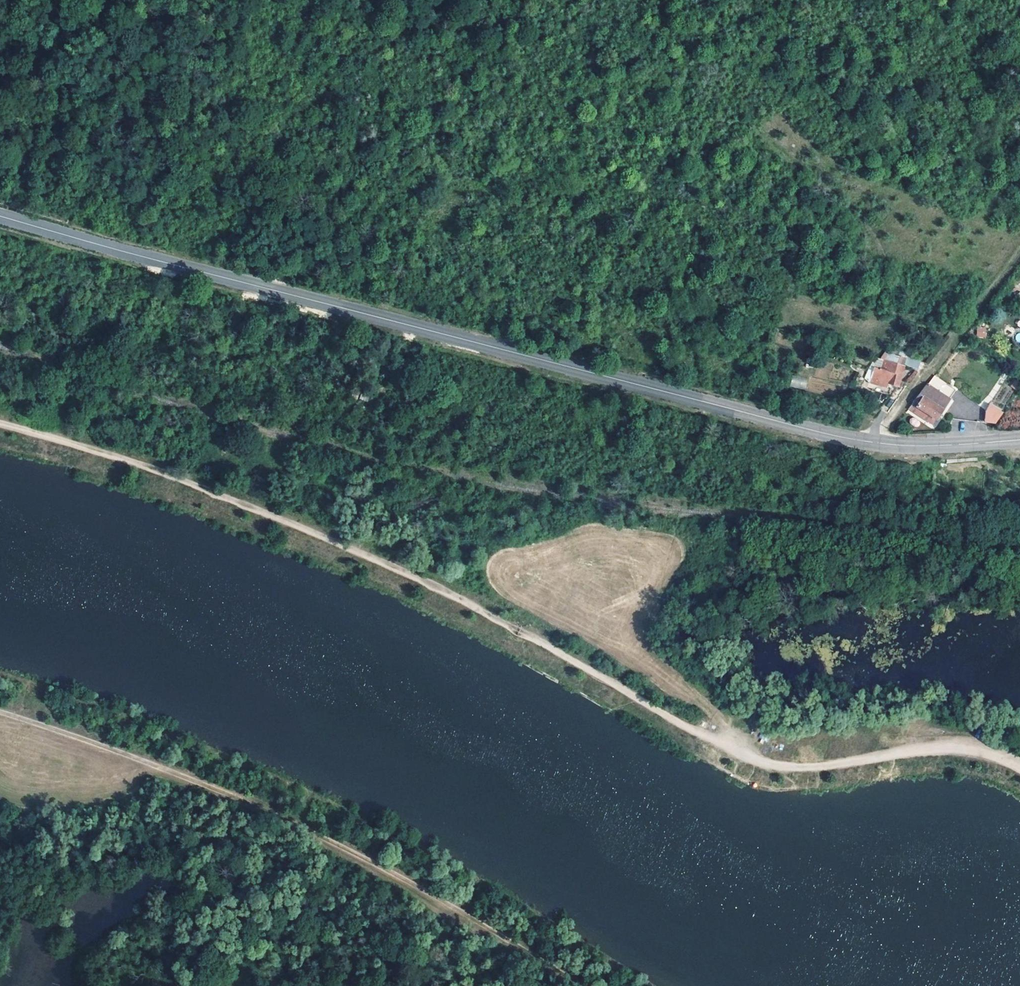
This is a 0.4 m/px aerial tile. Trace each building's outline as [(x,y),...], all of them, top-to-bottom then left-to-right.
[(977,333),(986,334),(986,325),(977,325),(977,333)] [(905,354),(903,362),(920,366),(924,360),(905,354)] [(914,375),(920,366),(903,362),(893,359),(890,370),(888,379),(896,381),(907,384),(914,375)] [(890,370),(880,368),(876,382),(895,387),(896,381),(888,379),(890,370)] [(962,393),(934,376),(926,389),(913,412),(940,429),(962,393)] [(806,388),(807,378),(792,377),(791,387),(806,388)] [(857,398),(864,400),(872,403),(873,397),(870,396),(872,388),(871,388),(866,387),(863,395),(859,394),(857,398)] [(999,419),(986,410),(981,416),(981,426),(991,429),(999,419)] [(917,428),(921,422),(912,417),(909,422),(917,428)]
